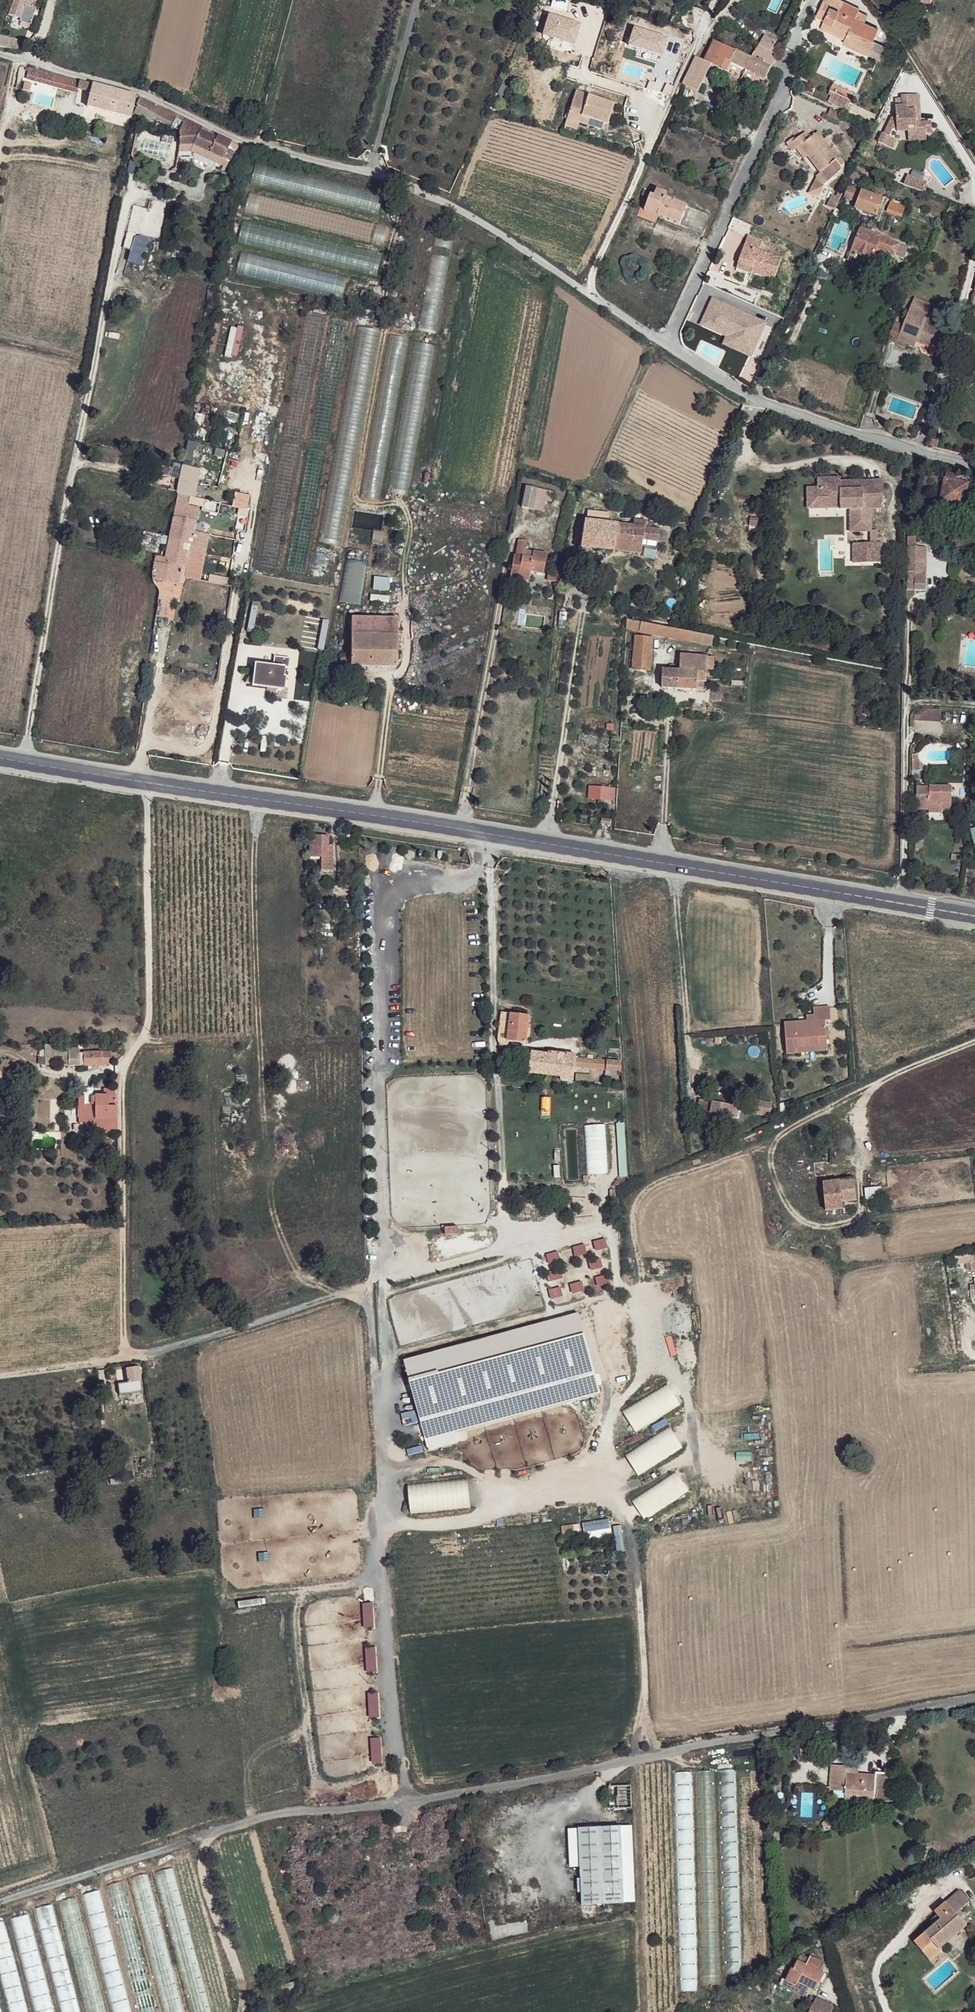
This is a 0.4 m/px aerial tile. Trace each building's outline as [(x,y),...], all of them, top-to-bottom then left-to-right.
[(859,11),(860,9),(842,0),(824,0),(819,12),(826,16),(825,20),(849,32),(845,39),(844,41),(868,52),(879,29),(864,22),(855,18),(859,11)] [(868,16),(859,11),(855,18),(864,22),(868,16)] [(826,16),(819,12),(816,17),(825,20),(826,16)] [(580,25),(549,17),(544,36),(574,44),(580,25)] [(849,32),(825,20),(821,28),(845,39),(849,32)] [(634,29),(629,46),(663,56),(668,39),(634,29)] [(762,38),(759,45),(776,56),(779,51),(773,49),(774,45),(762,38)] [(746,70),(752,59),(714,41),(705,61),(697,57),(684,85),(698,92),(711,64),(727,72),(731,63),(746,70)] [(776,56),(759,45),(752,59),(746,70),(766,79),(776,56)] [(77,89),(79,81),(29,67),(26,77),(77,90),(77,89)] [(130,118),(135,96),(79,81),(77,89),(90,93),(86,107),(130,118)] [(24,82),(23,90),(30,91),(31,84),(24,82)] [(838,95),(841,87),(834,84),(831,91),(838,95)] [(746,90),(739,86),(736,93),(743,97),(746,90)] [(854,94),(841,87),(838,95),(836,98),(850,104),(854,94)] [(575,91),(567,119),(580,122),(588,125),(590,118),(607,124),(613,103),(575,91)] [(903,95),(904,105),(908,105),(908,109),(916,109),(916,119),(922,122),(920,94),(903,95)] [(170,128),(179,132),(185,119),(144,99),(136,97),(135,105),(171,123),(170,128)] [(905,117),(897,117),(892,117),(884,134),(882,134),(879,142),(893,149),(897,140),(890,136),(894,130),(897,131),(916,131),(917,134),(934,133),(933,122),(922,122),(916,119),(916,109),(908,109),(908,105),(904,105),(905,117)] [(897,106),(897,117),(905,117),(904,105),(897,106)] [(185,119),(179,132),(180,145),(193,145),(190,152),(228,169),(235,154),(228,150),(229,147),(237,151),(239,147),(217,137),(216,139),(200,132),(202,128),(185,119)] [(580,122),(567,119),(565,126),(578,130),(580,122)] [(794,152),(797,150),(796,150),(801,147),(808,156),(821,172),(838,160),(817,134),(808,140),(804,134),(796,140),(794,138),(787,143),(794,152)] [(796,150),(797,150),(804,160),(808,156),(801,147),(796,150)] [(810,173),(801,180),(814,197),(824,189),(810,173)] [(910,177),(906,186),(923,193),(926,183),(910,177)] [(883,198),(849,187),(845,197),(859,202),(856,209),(877,216),(883,198)] [(652,195),(647,207),(659,212),(658,216),(680,226),(688,207),(666,198),(668,194),(657,190),(655,196),(652,195)] [(166,203),(149,200),(146,209),(132,206),(122,248),(130,251),(134,238),(141,236),(158,240),(166,203)] [(891,202),(888,212),(902,217),(906,207),(891,202)] [(659,212),(647,207),(645,212),(658,216),(659,212)] [(862,228),(853,250),(873,258),(878,249),(895,256),(896,255),(905,259),(909,248),(862,228)] [(752,269),(752,273),(774,280),(781,258),(759,251),(762,241),(748,237),(738,264),(752,269)] [(751,274),(752,273),(752,269),(738,264),(737,269),(751,274)] [(363,290),(360,296),(378,302),(381,296),(363,290)] [(710,298),(699,326),(725,336),(721,345),(752,358),(767,321),(710,298)] [(927,311),(929,304),(918,300),(915,307),(927,311)] [(915,307),(911,306),(902,329),(898,340),(908,344),(916,347),(918,341),(920,336),(925,338),(923,343),(944,352),(950,333),(940,328),(941,325),(932,322),(930,326),(925,324),(927,320),(930,312),(927,311),(915,307)] [(223,356),(236,359),(243,329),(230,326),(223,356)] [(898,340),(902,329),(894,326),(887,341),(906,347),(908,344),(898,340)] [(902,424),(892,421),(889,431),(898,435),(902,424)] [(200,470),(182,466),(179,481),(197,484),(200,470)] [(946,474),(941,502),(964,507),(968,484),(956,481),(957,476),(946,474)] [(856,565),(882,565),(882,544),(878,545),(878,532),(872,532),(872,510),(885,509),(884,486),(863,486),(863,482),(855,482),(855,486),(855,492),(841,492),(841,486),(841,479),(827,479),(828,489),(820,489),(815,489),(816,509),(842,509),(842,510),(851,510),(851,533),(864,533),(871,533),(871,545),(865,545),(856,545),(856,565)] [(820,479),(820,489),(828,489),(827,479),(820,479)] [(522,508),(533,510),(536,498),(546,500),(548,491),(526,486),(522,508)] [(231,506),(246,510),(249,495),(235,492),(231,506)] [(178,496),(176,504),(188,506),(189,498),(178,496)] [(536,498),(533,510),(544,512),(546,500),(536,498)] [(188,506),(176,504),(164,565),(154,563),(153,572),(179,578),(182,567),(178,566),(184,534),(193,536),(196,522),(195,522),(198,509),(188,506)] [(640,548),(642,538),(642,537),(643,528),(606,523),(607,514),(589,512),(587,521),(584,521),(580,547),(612,550),(613,545),(620,547),(640,548)] [(642,537),(642,538),(662,540),(663,530),(643,528),(642,537)] [(373,532),(371,542),(382,544),(383,534),(373,532)] [(157,553),(159,543),(160,536),(143,533),(140,550),(157,553)] [(193,536),(184,534),(178,566),(182,567),(186,568),(193,536)] [(207,539),(193,536),(186,568),(200,571),(207,539)] [(524,556),(525,550),(526,542),(518,540),(515,555),(513,554),(509,577),(528,580),(530,572),(543,573),(547,554),(533,551),(533,558),(524,556)] [(358,605),(368,552),(347,548),(337,601),(358,605)] [(915,571),(912,571),(907,571),(907,578),(915,578),(915,590),(926,590),(926,573),(915,573),(915,571)] [(179,578),(153,572),(152,574),(152,576),(152,578),(152,580),(178,585),(179,578)] [(388,591),(389,579),(373,577),(372,589),(388,591)] [(172,616),(176,602),(165,598),(160,613),(172,616)] [(351,616),(351,617),(397,625),(397,619),(351,616)] [(397,625),(351,617),(350,655),(340,655),(339,666),(396,668),(397,625)] [(628,621),(628,630),(712,646),(714,637),(628,621)] [(653,638),(636,637),(634,670),(651,671),(653,638)] [(283,676),(285,667),(288,667),(289,658),(274,656),(273,665),(255,663),(252,686),(278,689),(280,675),(283,676)] [(699,656),(681,656),(681,666),(676,666),(669,671),(663,670),(662,683),(662,688),(698,690),(698,686),(697,682),(706,682),(707,670),(713,670),(713,657),(699,656)] [(922,721),(923,710),(920,710),(918,712),(917,713),(916,714),(915,716),(915,718),(914,719),(914,721),(922,721)] [(941,710),(923,710),(922,721),(940,722),(941,710)] [(929,787),(916,787),(916,809),(929,809),(929,808),(929,803),(929,787)] [(951,788),(929,787),(929,803),(941,804),(941,809),(941,810),(951,810),(951,788)] [(310,835),(309,856),(322,857),(321,870),(332,871),(332,846),(328,845),(328,836),(310,835)] [(107,877),(106,885),(119,886),(119,878),(107,877)] [(313,910),(313,922),(329,923),(330,911),(313,910)] [(814,1011),(815,1019),(815,1024),(809,1025),(785,1027),(787,1057),(798,1056),(797,1050),(821,1049),(820,1042),(828,1041),(827,1023),(831,1023),(830,1010),(814,1011)] [(507,1046),(508,1042),(511,1015),(502,1014),(498,1041),(500,1044),(507,1046)] [(511,1015),(508,1042),(527,1044),(530,1016),(511,1015)] [(828,1054),(828,1041),(820,1042),(821,1049),(797,1050),(798,1056),(828,1054)] [(53,1048),(52,1056),(69,1056),(69,1048),(53,1048)] [(109,1052),(76,1052),(77,1066),(109,1065),(109,1052)] [(573,1082),(575,1067),(576,1058),(576,1056),(551,1052),(551,1055),(532,1053),(529,1073),(561,1078),(560,1080),(573,1082)] [(576,1058),(575,1067),(621,1072),(620,1062),(604,1061),(576,1058)] [(95,1097),(94,1105),(95,1119),(116,1119),(116,1095),(95,1095),(95,1097)] [(738,1119),(741,1101),(713,1096),(712,1102),(710,1113),(709,1113),(707,1121),(727,1125),(728,1117),(738,1119)] [(710,1113),(712,1102),(703,1101),(701,1111),(697,1110),(697,1113),(703,1114),(702,1120),(707,1121),(709,1113),(710,1113)] [(771,1106),(741,1101),(738,1119),(741,1119),(743,1111),(769,1115),(771,1106)] [(629,1177),(626,1124),(617,1124),(620,1177),(629,1177)] [(606,1125),(585,1127),(588,1174),(609,1173),(606,1125)] [(826,1212),(830,1211),(843,1210),(842,1202),(856,1200),(854,1180),(823,1183),(826,1212)] [(864,1189),(865,1198),(881,1196),(880,1187),(864,1189)] [(843,1210),(830,1211),(830,1220),(843,1219),(843,1210)] [(594,1242),(596,1250),(607,1247),(605,1239),(594,1242)] [(573,1248),(575,1255),(586,1252),(584,1245),(573,1248)] [(547,1255),(549,1263),(560,1260),(558,1252),(547,1255)] [(587,1262),(589,1271),(603,1267),(601,1259),(587,1262)] [(547,1273),(549,1282),(563,1278),(561,1270),(547,1273)] [(594,1279),(596,1286),(610,1282),(608,1275),(594,1279)] [(570,1285),(572,1293),(583,1290),(580,1283),(570,1285)] [(549,1291),(551,1298),(561,1296),(559,1288),(549,1291)] [(577,1320),(408,1366),(427,1439),(596,1393),(577,1320)] [(138,1367),(128,1368),(130,1381),(140,1380),(138,1367)] [(667,1385),(623,1412),(636,1432),(680,1405),(667,1385)] [(669,1427),(625,1455),(638,1476),(682,1448),(669,1427)] [(675,1473),(632,1502),(645,1520),(688,1491),(675,1473)] [(409,1485),(411,1514),(471,1508),(468,1479),(409,1485)] [(608,1520),(582,1522),(583,1532),(609,1530),(608,1520)] [(575,1526),(562,1528),(563,1536),(575,1535),(575,1526)] [(812,1743),(800,1745),(801,1755),(813,1754),(812,1743)] [(847,1743),(825,1745),(826,1754),(848,1751),(847,1743)] [(846,1774),(846,1767),(831,1766),(829,1790),(842,1791),(845,1792),(845,1799),(859,1800),(874,1801),(873,1800),(876,1776),(858,1775),(846,1774)] [(858,1768),(846,1767),(846,1774),(858,1775),(858,1768)] [(678,1795),(690,1794),(689,1772),(676,1773),(678,1795)] [(889,1777),(876,1776),(873,1800),(887,1802),(889,1777)] [(720,1823),(736,1822),(735,1782),(719,1783),(720,1823)] [(634,1789),(615,1789),(616,1809),(634,1808),(634,1789)] [(688,1798),(678,1799),(680,1814),(690,1813),(688,1798)] [(554,1822),(554,1829),(577,1827),(577,1820),(554,1822)] [(581,1831),(581,1851),(623,1841),(622,1829),(581,1831)] [(623,1841),(581,1851),(583,1907),(626,1905),(623,1841)] [(137,1902),(152,1899),(146,1874),(132,1877),(137,1902)] [(110,1884),(115,1918),(129,1916),(124,1882),(110,1884)] [(941,1919),(935,1924),(914,1942),(921,1950),(932,1942),(938,1949),(940,1947),(967,1925),(961,1918),(956,1913),(961,1910),(970,1902),(959,1890),(934,1911),(938,1916),(941,1919)] [(74,1898),(63,1900),(65,1913),(76,1911),(74,1898)] [(965,1915),(961,1910),(956,1913),(961,1918),(965,1915)] [(19,1943),(32,1940),(26,1914),(13,1917),(19,1943)] [(932,1942),(921,1950),(929,1960),(942,1949),(940,1947),(938,1949),(932,1942)] [(786,1980),(796,1986),(798,1982),(816,1991),(824,1974),(820,1972),(825,1963),(810,1957),(809,1960),(801,1956),(794,1969),(792,1968),(786,1980)] [(299,1988),(297,1981),(285,1984),(284,1983),(276,1985),(279,1995),(287,1993),(286,1991),(299,1988)] [(72,1993),(59,1997),(63,2011),(78,2011),(72,1993)] [(834,2008),(817,2000),(810,2011),(832,2011),(834,2008)]
